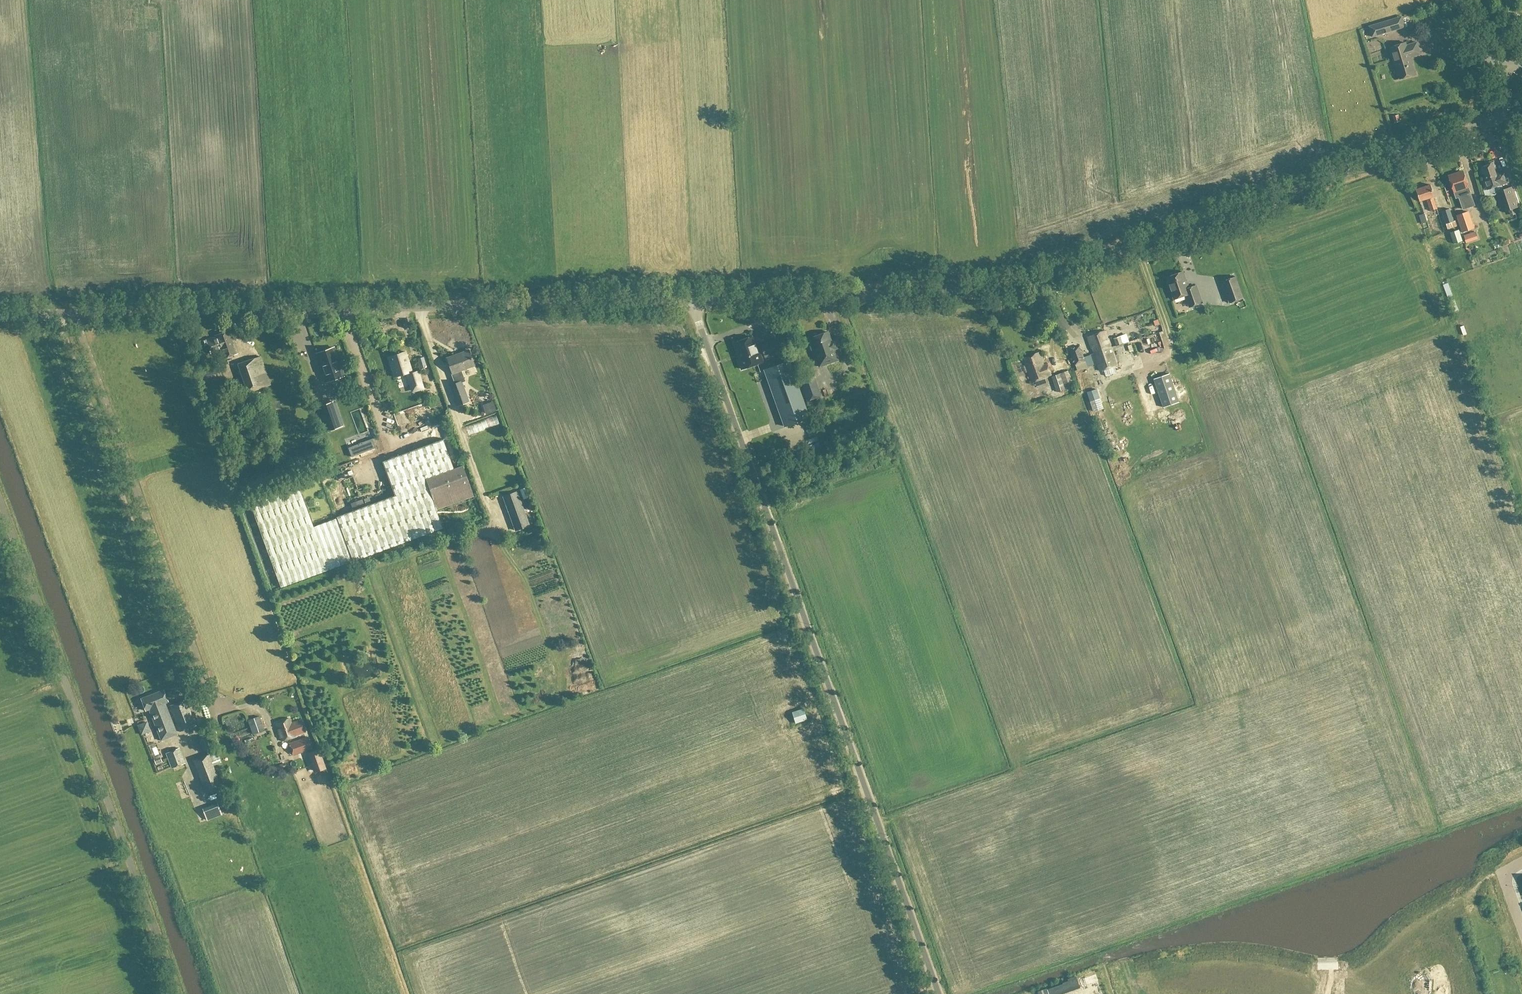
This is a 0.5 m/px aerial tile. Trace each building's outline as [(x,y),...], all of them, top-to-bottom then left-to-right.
[(1395,19),(1368,27),(1371,38),(1398,29),(1395,19)] [(1405,43),(1388,48),(1394,66),(1398,79),(1414,75),(1409,58),(1419,55),(1416,43),(1406,46),(1405,43)] [(1486,166),(1481,168),(1485,181),(1483,181),(1486,190),(1507,183),(1503,172),(1494,175),(1492,169),(1495,168),(1492,161),(1485,164),(1486,166)] [(1462,172),(1447,177),(1455,199),(1458,198),(1462,210),(1473,207),(1462,172)] [(1419,202),(1426,200),(1430,212),(1436,210),(1432,198),(1433,197),(1429,185),(1415,191),(1419,202)] [(1517,208),(1510,188),(1495,193),(1502,213),(1517,208)] [(1448,210),(1441,213),(1445,224),(1452,221),(1448,210)] [(1473,228),(1467,212),(1456,216),(1461,232),(1473,228)] [(1423,214),(1417,216),(1420,225),(1426,223),(1423,214)] [(1457,230),(1449,234),(1453,244),(1461,242),(1457,230)] [(1474,233),(1463,237),(1466,244),(1477,240),(1474,233)] [(1182,272),(1165,278),(1173,300),(1184,296),(1188,307),(1201,302),(1196,287),(1188,290),(1182,272)] [(1243,299),(1235,277),(1224,281),(1232,303),(1243,299)] [(1076,323),(1066,326),(1071,343),(1076,341),(1074,336),(1080,334),(1076,323)] [(205,341),(210,355),(219,352),(222,360),(237,354),(228,331),(214,337),(214,338),(205,341)] [(1093,354),(1110,349),(1104,332),(1087,338),(1091,350),(1092,350),(1093,354)] [(812,352),(818,368),(837,361),(826,333),(816,337),(814,336),(810,337),(809,339),(808,340),(810,346),(809,348),(810,352),(812,352)] [(1115,347),(1122,345),(1119,337),(1113,340),(1115,347)] [(739,358),(737,359),(741,370),(762,362),(758,352),(756,352),(750,338),(733,344),(739,358)] [(776,339),(760,345),(764,357),(780,351),(776,339)] [(1078,347),(1068,351),(1074,366),(1084,363),(1086,368),(1093,365),(1090,355),(1083,358),(1078,347)] [(343,376),(333,348),(316,354),(326,382),(343,376)] [(1110,349),(1093,354),(1098,369),(1114,364),(1110,349)] [(468,402),(461,382),(463,382),(459,372),(473,367),(468,352),(446,359),(451,375),(455,385),(448,387),(456,407),(468,402)] [(411,374),(404,353),(387,358),(393,378),(406,374),(410,388),(420,385),(416,372),(411,374)] [(1042,366),(1041,363),(1042,362),(1039,353),(1022,360),(1031,384),(1046,378),(1046,377),(1050,376),(1046,365),(1042,366)] [(258,357),(240,364),(244,377),(241,378),(247,394),(269,386),(258,357)] [(808,418),(788,362),(775,367),(778,375),(767,379),(784,427),(808,418)] [(1067,372),(1051,378),(1057,393),(1073,387),(1067,372)] [(1178,403),(1169,374),(1153,380),(1163,408),(1178,403)] [(813,378),(799,383),(806,402),(819,397),(813,378)] [(1096,390),(1087,393),(1090,402),(1099,399),(1096,390)] [(1110,404),(1113,416),(1123,413),(1120,401),(1110,404)] [(326,431),(341,426),(333,403),(318,408),(326,431)] [(1117,421),(1118,427),(1134,423),(1133,417),(1117,421)] [(488,418),(461,422),(463,430),(489,425),(488,418)] [(1100,445),(1109,443),(1103,421),(1094,423),(1100,445)] [(375,447),(371,438),(347,447),(351,456),(375,447)] [(394,497),(336,519),(312,528),(296,486),(249,503),(280,588),(352,562),(442,529),(436,511),(473,498),(462,466),(452,470),(442,441),(382,463),(394,497)] [(525,488),(519,490),(523,500),(529,497),(525,488)] [(516,493),(502,498),(514,532),(529,527),(516,493)] [(361,583),(351,587),(356,599),(365,595),(361,583)] [(162,691),(140,700),(144,712),(148,711),(160,742),(176,735),(164,705),(167,704),(162,691)] [(185,701),(169,707),(179,733),(195,727),(186,705),(191,703),(190,701),(187,700),(185,701)] [(805,721),(802,710),(792,714),(795,724),(805,721)] [(259,718),(247,722),(252,735),(263,732),(259,718)] [(288,719),(275,724),(281,742),(295,738),(294,737),(305,733),(301,721),(290,725),(288,719)] [(137,734),(145,734),(144,723),(136,724),(137,734)] [(220,788),(212,767),(220,763),(214,747),(212,748),(207,736),(198,739),(203,751),(205,750),(207,755),(192,761),(205,794),(220,788)] [(292,756),(310,750),(306,739),(288,745),(292,756)] [(179,749),(165,754),(171,769),(184,764),(179,749)] [(326,770),(319,750),(306,754),(314,774),(326,770)] [(160,758),(153,761),(156,767),(162,764),(160,758)] [(284,764),(272,768),(274,772),(285,769),(284,764)] [(1040,992),(1037,993),(1064,993),(1071,992),(1069,983),(1046,991),(1046,990),(1040,992)]
